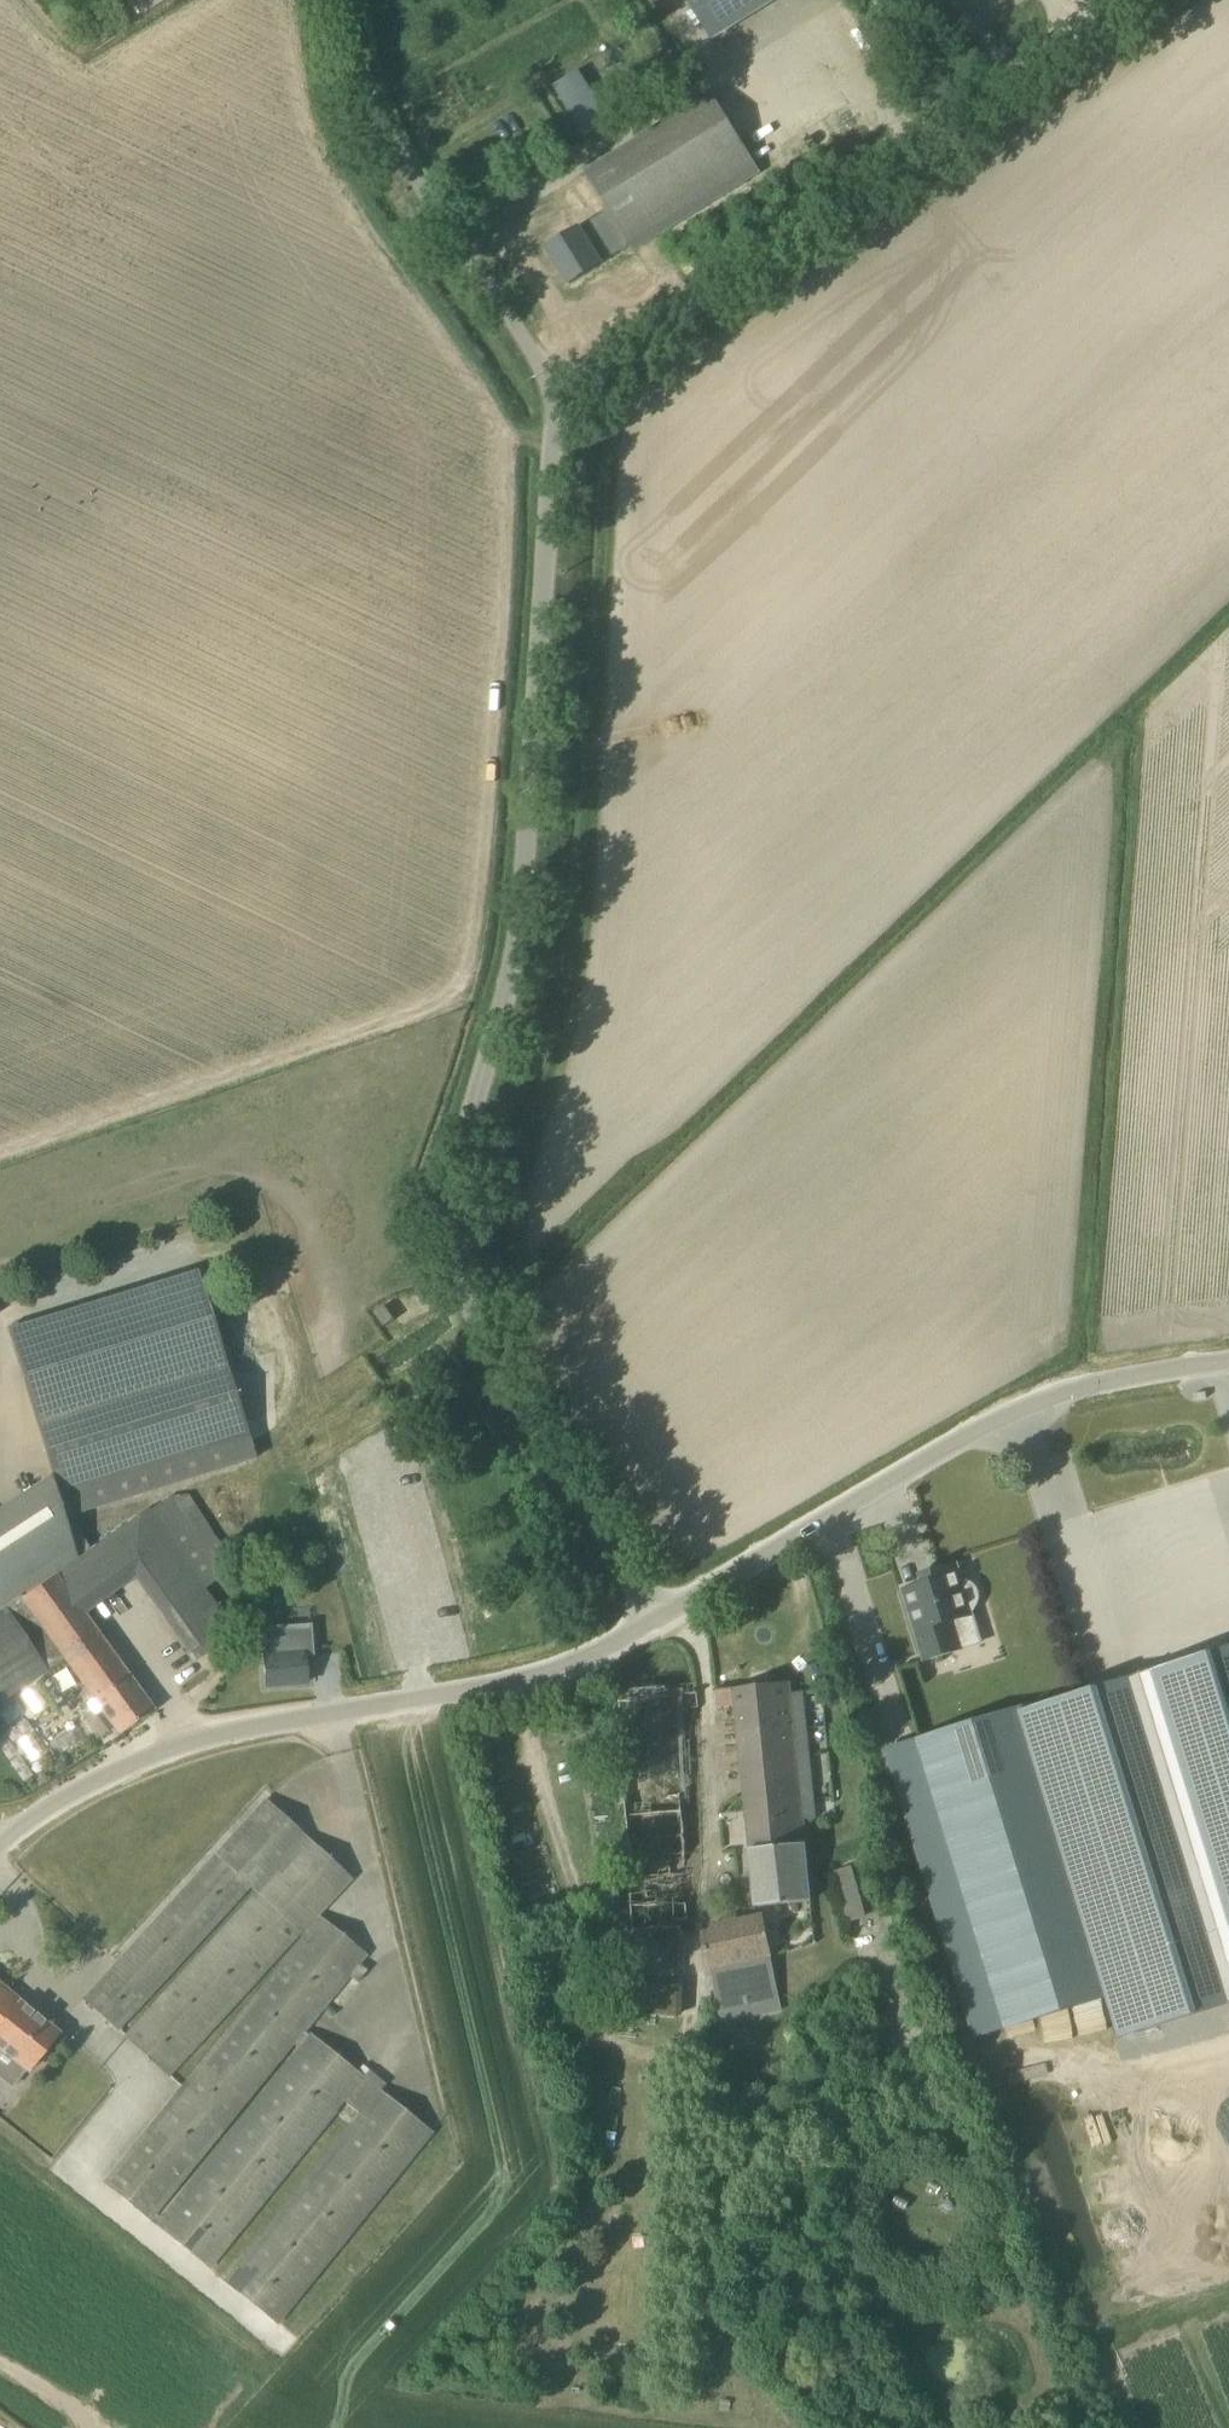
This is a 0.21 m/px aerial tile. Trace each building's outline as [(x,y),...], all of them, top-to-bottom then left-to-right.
[(710,36),(768,0),(688,0),(710,36)] [(578,71),(553,86),(583,135),(608,120),(578,71)] [(634,251),(759,173),(710,94),(585,172),(611,213),(580,232),(578,229),(547,249),(569,284),(600,265),(594,255),(625,236),(634,251)] [(68,1517),(254,1460),(196,1273),(11,1331),(68,1517)] [(384,1327),(395,1320),(385,1306),(374,1313),(384,1327)] [(65,1660),(120,1735),(154,1710),(84,1614),(135,1577),(191,1656),(231,1626),(205,1590),(236,1567),(196,1510),(185,1518),(170,1497),(149,1512),(148,1511),(90,1551),(20,1596),(0,1566),(0,1702),(65,1660)] [(924,1661),(948,1654),(946,1647),(962,1643),(968,1632),(965,1624),(975,1606),(977,1601),(978,1596),(976,1591),(973,1586),(969,1584),(962,1582),(957,1565),(924,1575),(921,1581),(923,1586),(903,1592),(924,1661)] [(264,1657),(266,1686),(307,1683),(305,1654),(311,1653),(311,1657),(314,1657),(312,1624),(269,1627),(271,1656),(264,1657)] [(1025,1711),(887,1753),(975,2040),(1112,1996),(1126,2042),(1228,2011),(1228,1649),(1025,1711)] [(790,1694),(789,1683),(714,1691),(716,1706),(735,1704),(756,1907),(811,1902),(803,1817),(816,1816),(804,1693),(790,1694)] [(677,1742),(675,1706),(700,1703),(698,1693),(620,1701),(633,1929),(634,1983),(629,1983),(627,2013),(683,2016),(684,1986),(680,1986),(679,1945),(685,1945),(685,1927),(687,1927),(680,1777),(693,1776),(691,1741),(677,1742)] [(351,1879),(266,1801),(116,1965),(85,1998),(121,2030),(251,1888),(255,1893),(125,2035),(171,2077),(335,1896),(351,1879)] [(848,1922),(867,1917),(852,1865),(833,1870),(848,1922)] [(721,2025),(782,2011),(772,1956),(764,1916),(710,1927),(712,1933),(703,1935),(711,1969),(721,2025)] [(210,2269),(346,2102),(359,2112),(223,2279),(276,2322),(430,2133),(379,2091),(385,2083),(369,2069),(363,2076),(306,2033),(350,1977),(358,1983),(367,1971),(359,1965),(367,1955),(321,1918),(103,2183),(151,2221),(294,2045),(298,2049),(155,2225),(210,2269)] [(60,2032),(21,2002),(0,1984),(0,2049),(29,2072),(60,2032)]
